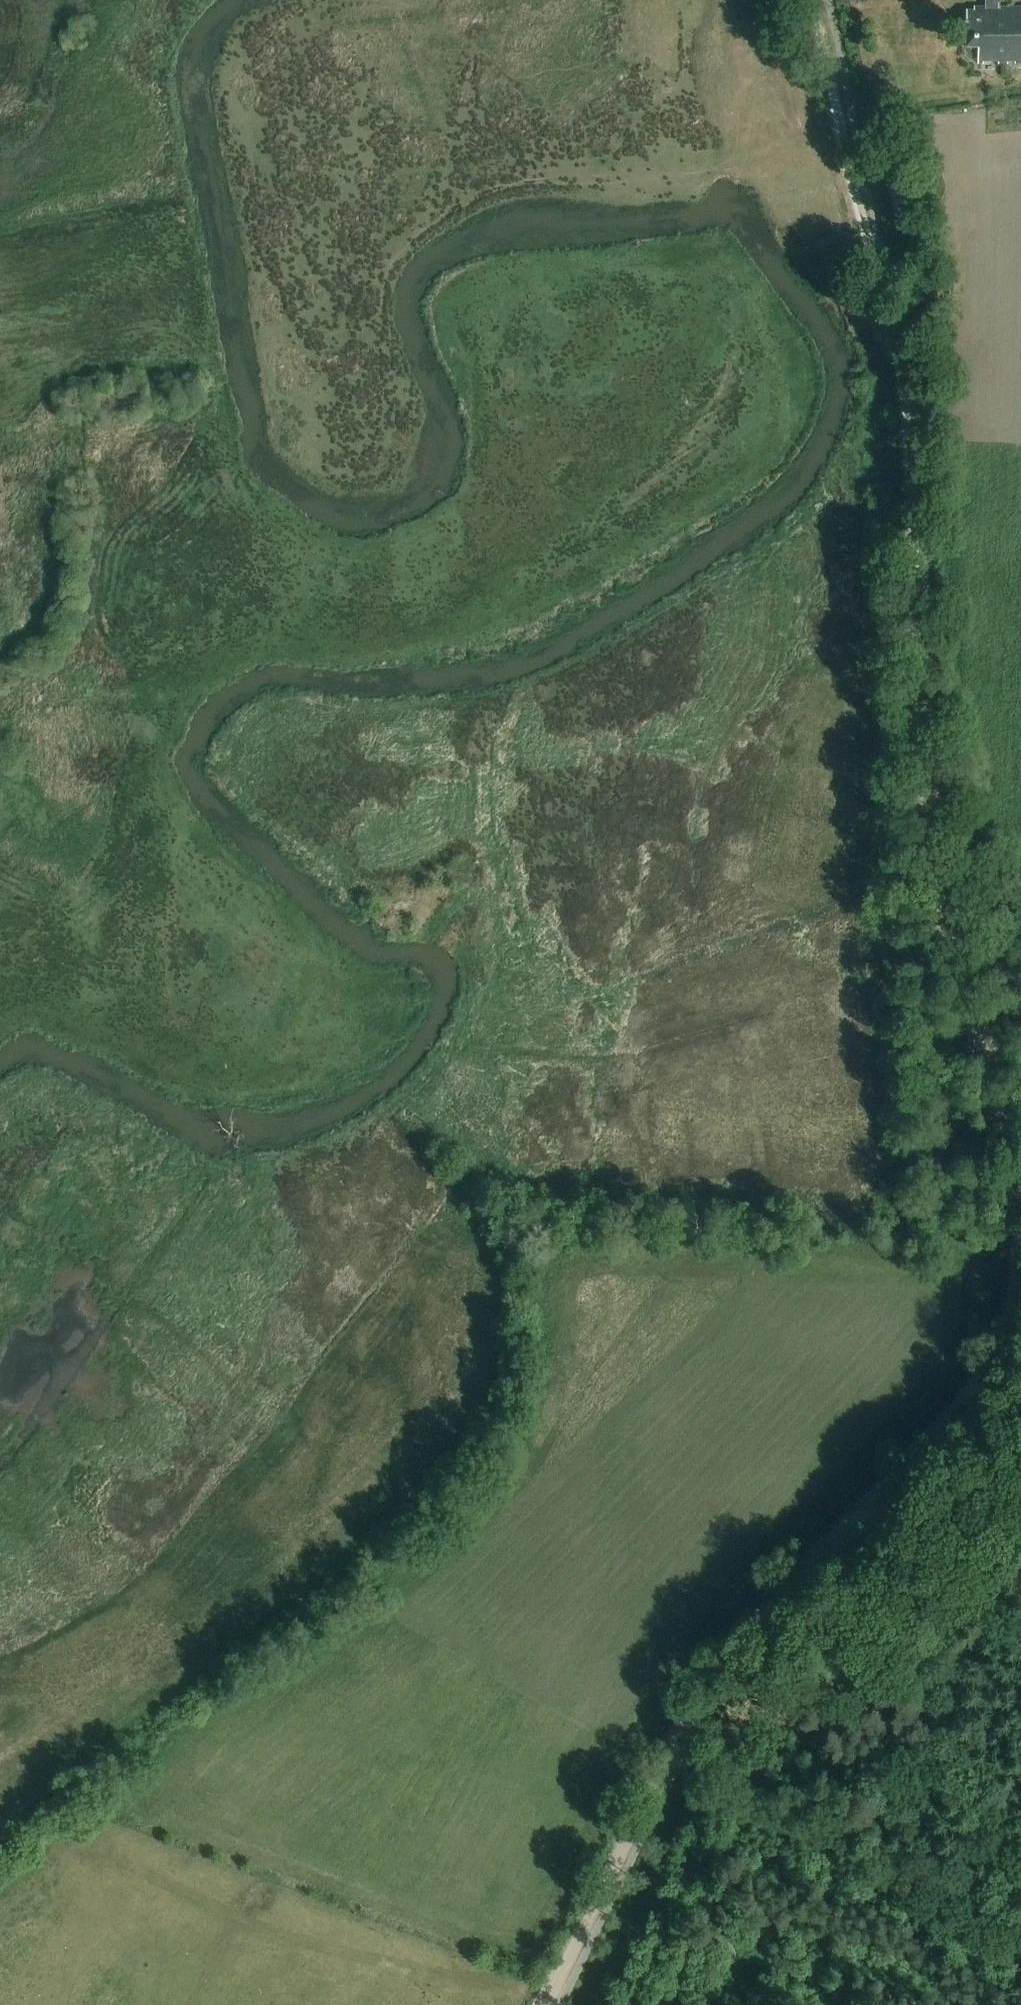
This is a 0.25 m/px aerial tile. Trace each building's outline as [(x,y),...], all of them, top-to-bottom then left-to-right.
[(982,63),(982,62),(998,62),(998,65),(1007,65),(1007,62),(1014,62),(1014,64),(1020,65),(1020,9),(1000,9),(1000,0),(986,0),(986,8),(967,8),(966,48),(978,49),(978,63),(982,63)] [(918,306),(929,304),(927,296),(917,297),(918,306)]
